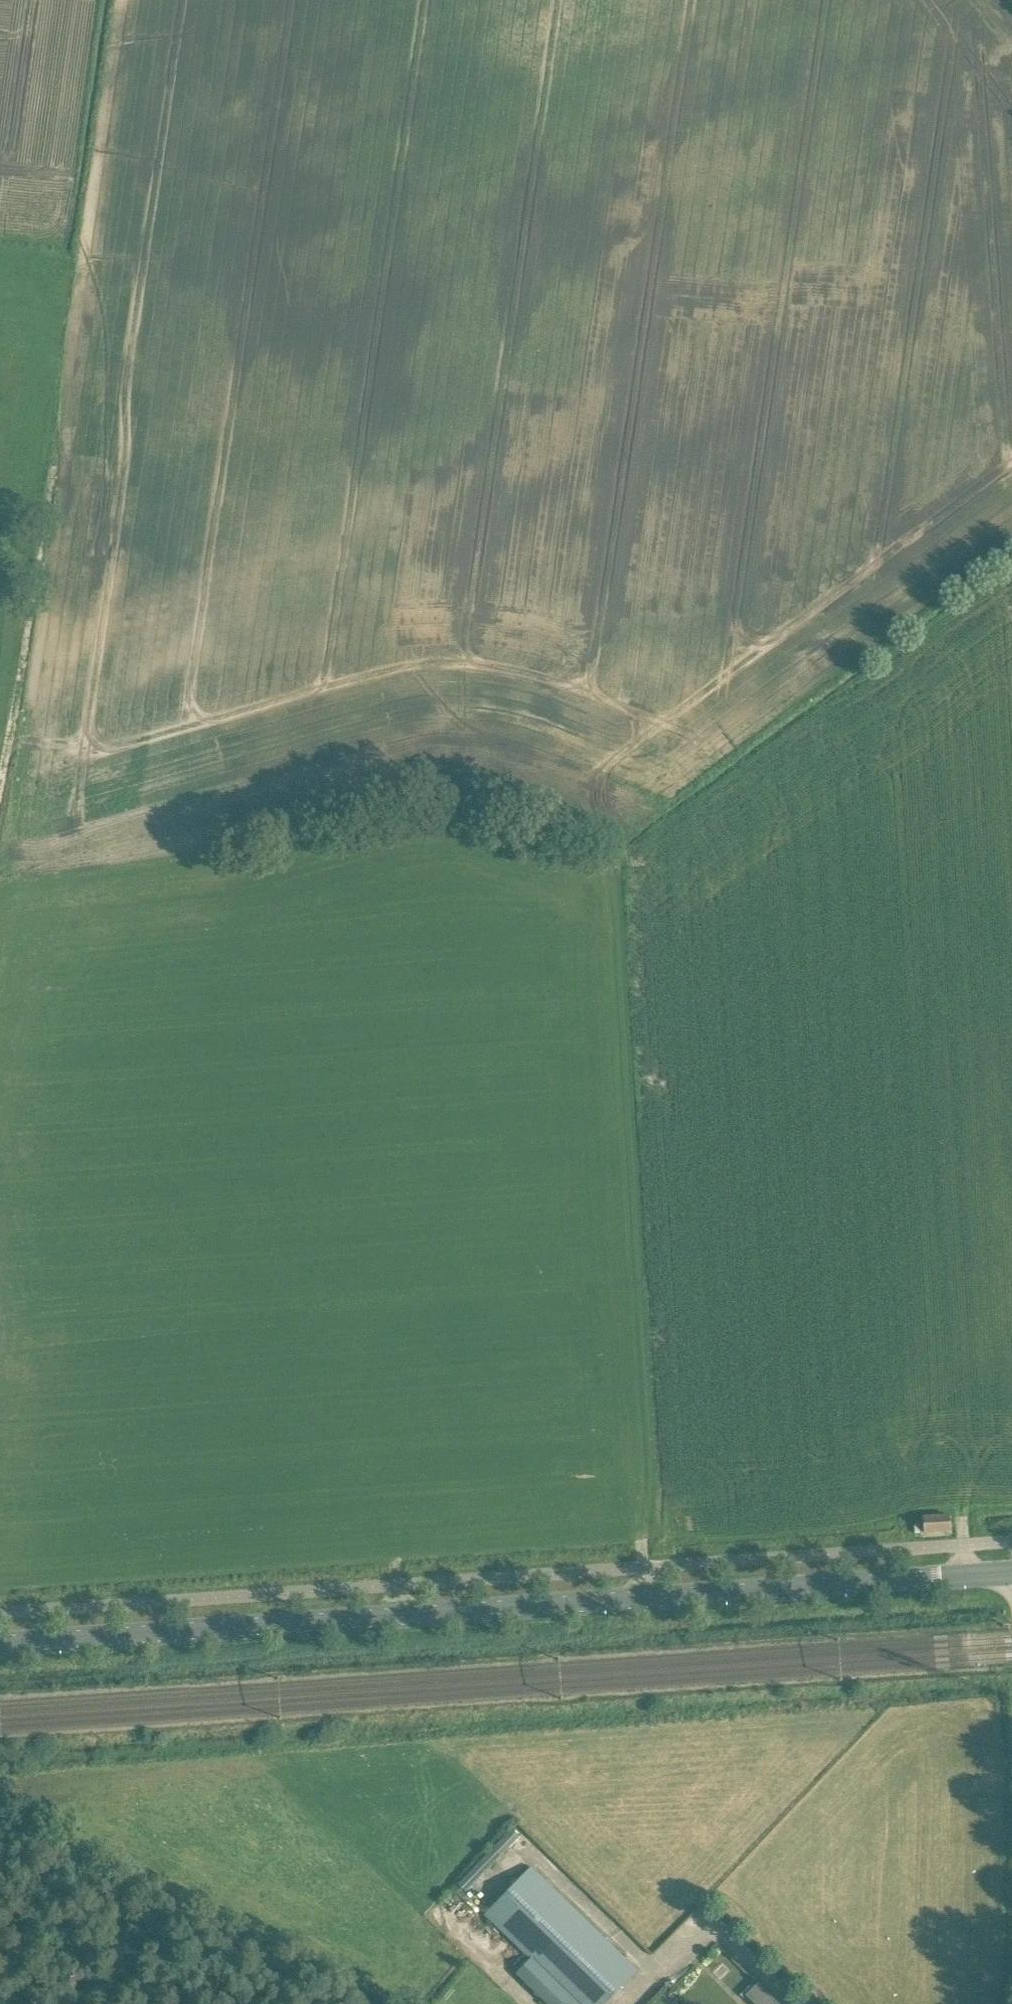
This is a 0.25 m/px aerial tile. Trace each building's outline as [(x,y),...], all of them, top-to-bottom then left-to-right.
[(949,1515),(923,1516),(924,1532),(950,1530),(949,1515)] [(637,1969),(531,1866),(485,1914),(530,1958),(516,1972),(550,2003),(603,2003),(637,1969)] [(757,1982),(746,1994),(756,2003),(779,2003),(757,1982)]
